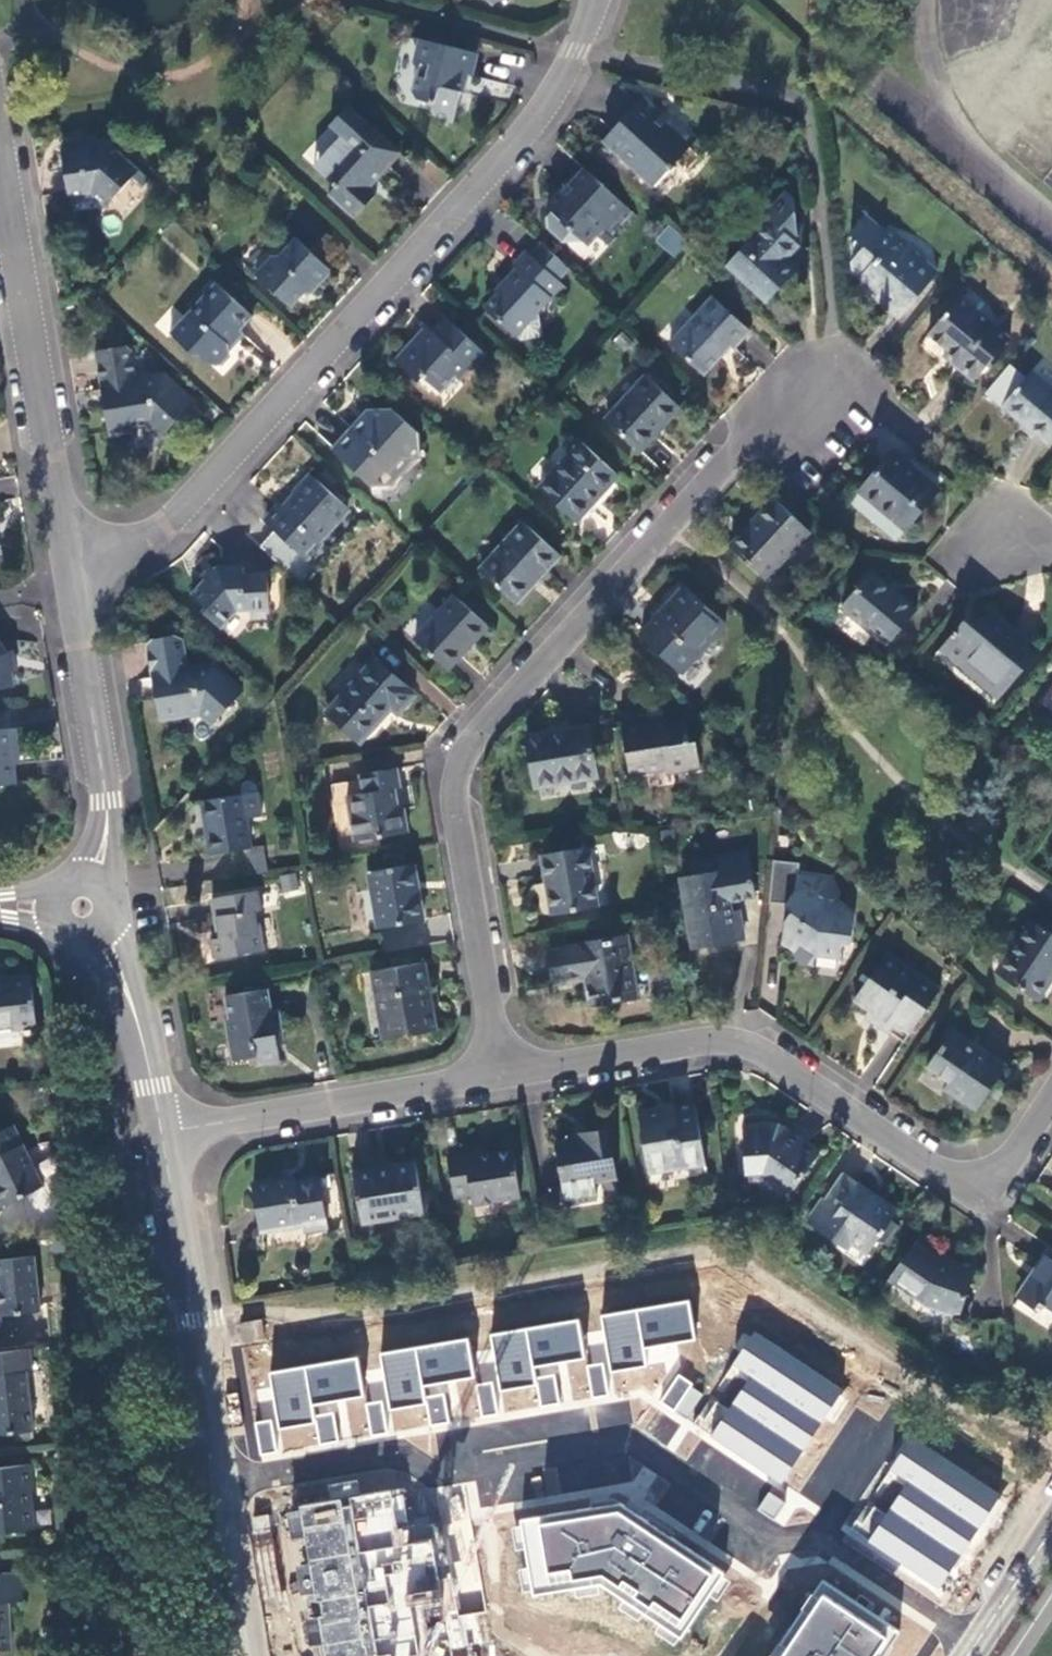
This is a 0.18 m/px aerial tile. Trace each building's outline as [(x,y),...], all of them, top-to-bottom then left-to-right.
[(477,54),(424,40),(416,65),(420,69),(414,94),(418,100),(434,104),(432,112),(436,118),(454,122),(468,76),(471,76),(477,54)] [(644,99),(605,142),(656,187),(691,148),(659,118),(663,115),(644,99)] [(401,154),(362,118),(353,118),(343,130),(343,137),(347,140),(319,171),(337,187),(330,195),(356,218),(377,194),(367,185),(374,176),(380,177),(401,154)] [(107,207),(140,171),(113,146),(97,148),(96,145),(63,152),(72,197),(92,193),(107,207)] [(632,211),(586,170),(563,193),(559,190),(551,199),(551,210),(546,216),(546,224),(563,240),(580,238),(587,245),(597,236),(609,245),(616,238),(611,233),(632,211)] [(727,267),(764,300),(792,270),(783,262),(797,245),(791,239),(796,234),(792,197),(787,193),(743,241),(744,248),(727,267)] [(934,276),(864,216),(849,234),(854,239),(850,243),(851,271),(861,279),(853,288),(870,303),(876,297),(893,311),(912,289),(919,294),(934,276)] [(669,224),(654,240),(673,257),(688,241),(669,224)] [(334,272),(298,239),(280,257),(272,258),(257,275),(293,307),(305,295),(313,295),(334,272)] [(543,265),(553,253),(537,240),(527,251),(543,265)] [(564,286),(523,249),(510,262),(514,266),(502,280),(504,282),(483,305),(514,333),(515,332),(535,310),(548,296),(552,298),(564,286)] [(218,285),(172,334),(197,356),(203,357),(213,365),(221,365),(232,354),(230,345),(255,318),(218,285)] [(900,317),(919,294),(912,289),(893,311),(900,317)] [(713,296),(669,344),(701,374),(730,344),(732,346),(748,328),(713,296)] [(1009,340),(959,298),(928,334),(947,350),(959,361),(957,366),(974,381),(1009,340)] [(167,308),(156,325),(169,334),(180,317),(167,308)] [(540,334),(535,310),(515,332),(520,337),(540,334)] [(487,355),(446,318),(432,332),(434,334),(425,344),(415,345),(399,363),(415,379),(423,377),(441,391),(454,376),(461,380),(471,369),(474,370),(487,355)] [(128,346),(96,353),(103,391),(111,391),(113,402),(105,404),(109,432),(150,425),(164,437),(193,405),(160,376),(139,380),(133,350),(128,346)] [(955,368),(957,366),(959,361),(947,350),(942,356),(955,368)] [(1030,372),(1001,406),(1047,445),(1051,439),(1051,391),(1030,372)] [(646,376),(605,421),(639,452),(679,408),(646,376)] [(421,435),(392,409),(373,415),(362,426),(358,423),(333,450),(376,487),(391,486),(403,472),(401,470),(410,461),(423,459),(421,435)] [(581,443),(538,489),(575,521),(616,476),(581,443)] [(938,491),(893,452),(859,491),(904,529),(938,491)] [(350,509),(311,474),(294,494),(297,497),(286,509),(283,506),(267,523),(310,561),(325,544),(321,541),(350,509)] [(809,532),(774,499),(729,546),(765,580),(809,532)] [(523,522),(478,570),(514,602),(559,554),(523,522)] [(217,569),(193,596),(207,608),(204,612),(223,628),(239,611),(270,608),(268,576),(245,577),(243,568),(217,569)] [(915,612),(872,572),(841,607),(885,646),(915,612)] [(724,624),(685,588),(641,635),(680,671),(724,624)] [(454,596),(413,639),(447,669),(487,626),(454,596)] [(1000,697),(1038,653),(994,616),(963,622),(939,649),(961,668),(962,666),(1000,697)] [(156,693),(161,720),(201,713),(214,725),(244,693),(215,668),(189,672),(183,639),(176,637),(153,641),(148,646),(154,679),(162,678),(164,691),(156,693)] [(0,640),(0,690),(17,687),(11,655),(0,640)] [(375,661),(328,711),(360,741),(391,708),(397,713),(414,695),(375,661)] [(996,702),(1000,697),(962,666),(961,668),(958,671),(996,702)] [(619,715),(628,774),(665,769),(666,773),(699,768),(695,743),(689,744),(685,719),(663,722),(663,716),(648,718),(647,711),(619,715)] [(588,724),(526,734),(535,787),(597,777),(588,724)] [(0,732),(0,786),(17,785),(15,751),(19,750),(17,730),(0,732)] [(355,841),(406,832),(402,808),(399,808),(396,787),(399,787),(396,768),(359,774),(362,793),(348,795),(355,841)] [(241,787),(242,793),(246,818),(262,815),(257,783),(252,781),(245,782),(241,787)] [(246,818),(242,793),(202,800),(209,854),(242,849),(251,848),(246,818)] [(242,849),(246,875),(268,872),(264,847),(251,848),(242,849)] [(596,905),(587,847),(542,854),(551,912),(596,905)] [(716,854),(719,871),(749,866),(747,849),(716,854)] [(413,865),(368,872),(377,927),(421,920),(413,865)] [(680,877),(691,945),(743,937),(739,918),(732,919),(729,899),(755,895),(749,866),(719,871),(680,877)] [(833,880),(797,872),(794,888),(785,904),(792,909),(784,923),(782,943),(795,952),(800,946),(814,955),(815,953),(839,956),(841,942),(850,942),(856,914),(837,901),(841,893),(832,887),(833,880)] [(256,892),(212,898),(218,937),(211,938),(215,958),(262,951),(256,910),(259,910),(256,892)] [(998,971),(1039,999),(1051,980),(1051,936),(1031,922),(998,971)] [(623,937),(547,948),(552,982),(589,977),(594,1003),(633,997),(623,937)] [(813,967),(814,955),(800,946),(795,952),(792,957),(801,964),(813,967)] [(940,987),(886,951),(854,998),(869,1008),(865,1015),(885,1029),(889,1022),(894,1025),(908,1035),(940,987)] [(425,962),(380,969),(383,991),(375,992),(382,1040),(437,1031),(425,962)] [(372,971),(375,992),(383,991),(380,969),(372,971)] [(30,975),(7,976),(8,980),(0,980),(0,1029),(36,1026),(30,975)] [(267,988),(226,995),(229,1018),(226,1018),(232,1060),(257,1057),(259,1065),(279,1062),(276,1044),(274,1033),(281,1032),(277,1009),(270,1011),(267,988)] [(889,1032),(894,1025),(889,1022),(885,1029),(889,1032)] [(1006,1066),(952,1029),(927,1066),(948,1081),(943,1089),(975,1110),(1006,1066)] [(283,1043),(281,1032),(274,1033),(276,1044),(283,1043)] [(704,1162),(695,1106),(674,1109),(673,1105),(638,1111),(649,1171),(704,1162)] [(788,1194),(820,1150),(792,1131),(790,1133),(778,1125),(759,1126),(759,1124),(743,1124),(745,1171),(762,1170),(774,1180),(773,1181),(788,1194)] [(0,1132),(0,1207),(42,1186),(13,1125),(0,1132)] [(616,1177),(607,1127),(575,1132),(576,1138),(555,1142),(566,1202),(597,1196),(594,1180),(616,1177)] [(519,1197),(511,1149),(481,1153),(480,1149),(446,1154),(453,1197),(470,1194),(472,1205),(519,1197)] [(415,1160),(353,1170),(361,1222),(423,1212),(415,1160)] [(294,1174),(251,1181),(259,1232),(302,1225),(304,1230),(327,1227),(319,1175),(295,1179),(294,1174)] [(898,1210),(843,1174),(826,1199),(809,1224),(834,1241),(838,1235),(852,1244),(868,1254),(898,1210)] [(804,1221),(809,1224),(826,1199),(821,1196),(804,1221)] [(847,1250),(852,1244),(838,1235),(834,1241),(847,1250)] [(958,1312),(978,1258),(959,1251),(953,1268),(941,1264),(913,1245),(891,1278),(927,1301),(958,1312)] [(1051,1247),(1018,1297),(1038,1311),(1043,1305),(1051,1310),(1051,1248),(1051,1247)] [(35,1256),(0,1260),(0,1315),(40,1311),(35,1256)] [(560,1341),(679,1322),(713,1271),(553,1297),(553,1300),(557,1321),(560,1341)] [(702,1318),(782,1372),(807,1337),(713,1271),(679,1322),(702,1318)] [(502,1328),(557,1321),(553,1300),(499,1308),(502,1328)] [(485,1310),(425,1320),(429,1341),(488,1332),(485,1310)] [(258,1322),(240,1324),(243,1343),(261,1340),(258,1322)] [(782,1372),(728,1450),(787,1491),(867,1377),(807,1337),(782,1372)] [(410,1345),(292,1367),(312,1475),(447,1451),(442,1430),(426,1433),(410,1345)] [(30,1349),(0,1352),(0,1434),(32,1431),(26,1373),(32,1372),(30,1349)] [(686,1420),(705,1393),(677,1375),(659,1401),(686,1420)] [(611,1412),(606,1376),(569,1383),(575,1419),(611,1412)] [(478,1385),(479,1413),(493,1412),(491,1385),(478,1385)] [(884,1433),(858,1495),(879,1504),(882,1499),(901,1506),(910,1487),(916,1472),(921,1474),(930,1452),(884,1433)] [(679,1477),(684,1480),(692,1468),(688,1464),(679,1477)] [(0,1467),(0,1533),(34,1529),(30,1490),(33,1490),(30,1465),(0,1467)] [(692,1468),(684,1480),(667,1506),(651,1529),(625,1569),(713,1628),(706,1639),(700,1650),(690,1643),(689,1642),(679,1655),(804,1655),(858,1576),(692,1468)] [(914,1489),(921,1474),(916,1472),(910,1487),(914,1489)] [(766,1492),(758,1510),(773,1517),(782,1499),(766,1492)] [(637,1521),(651,1529),(667,1506),(653,1497),(637,1521)] [(396,1599),(383,1519),(322,1530),(336,1610),(396,1599)] [(0,1575),(0,1649),(10,1649),(8,1600),(23,1599),(22,1574),(0,1575)] [(697,1634),(690,1643),(700,1650),(706,1639),(697,1634)]
